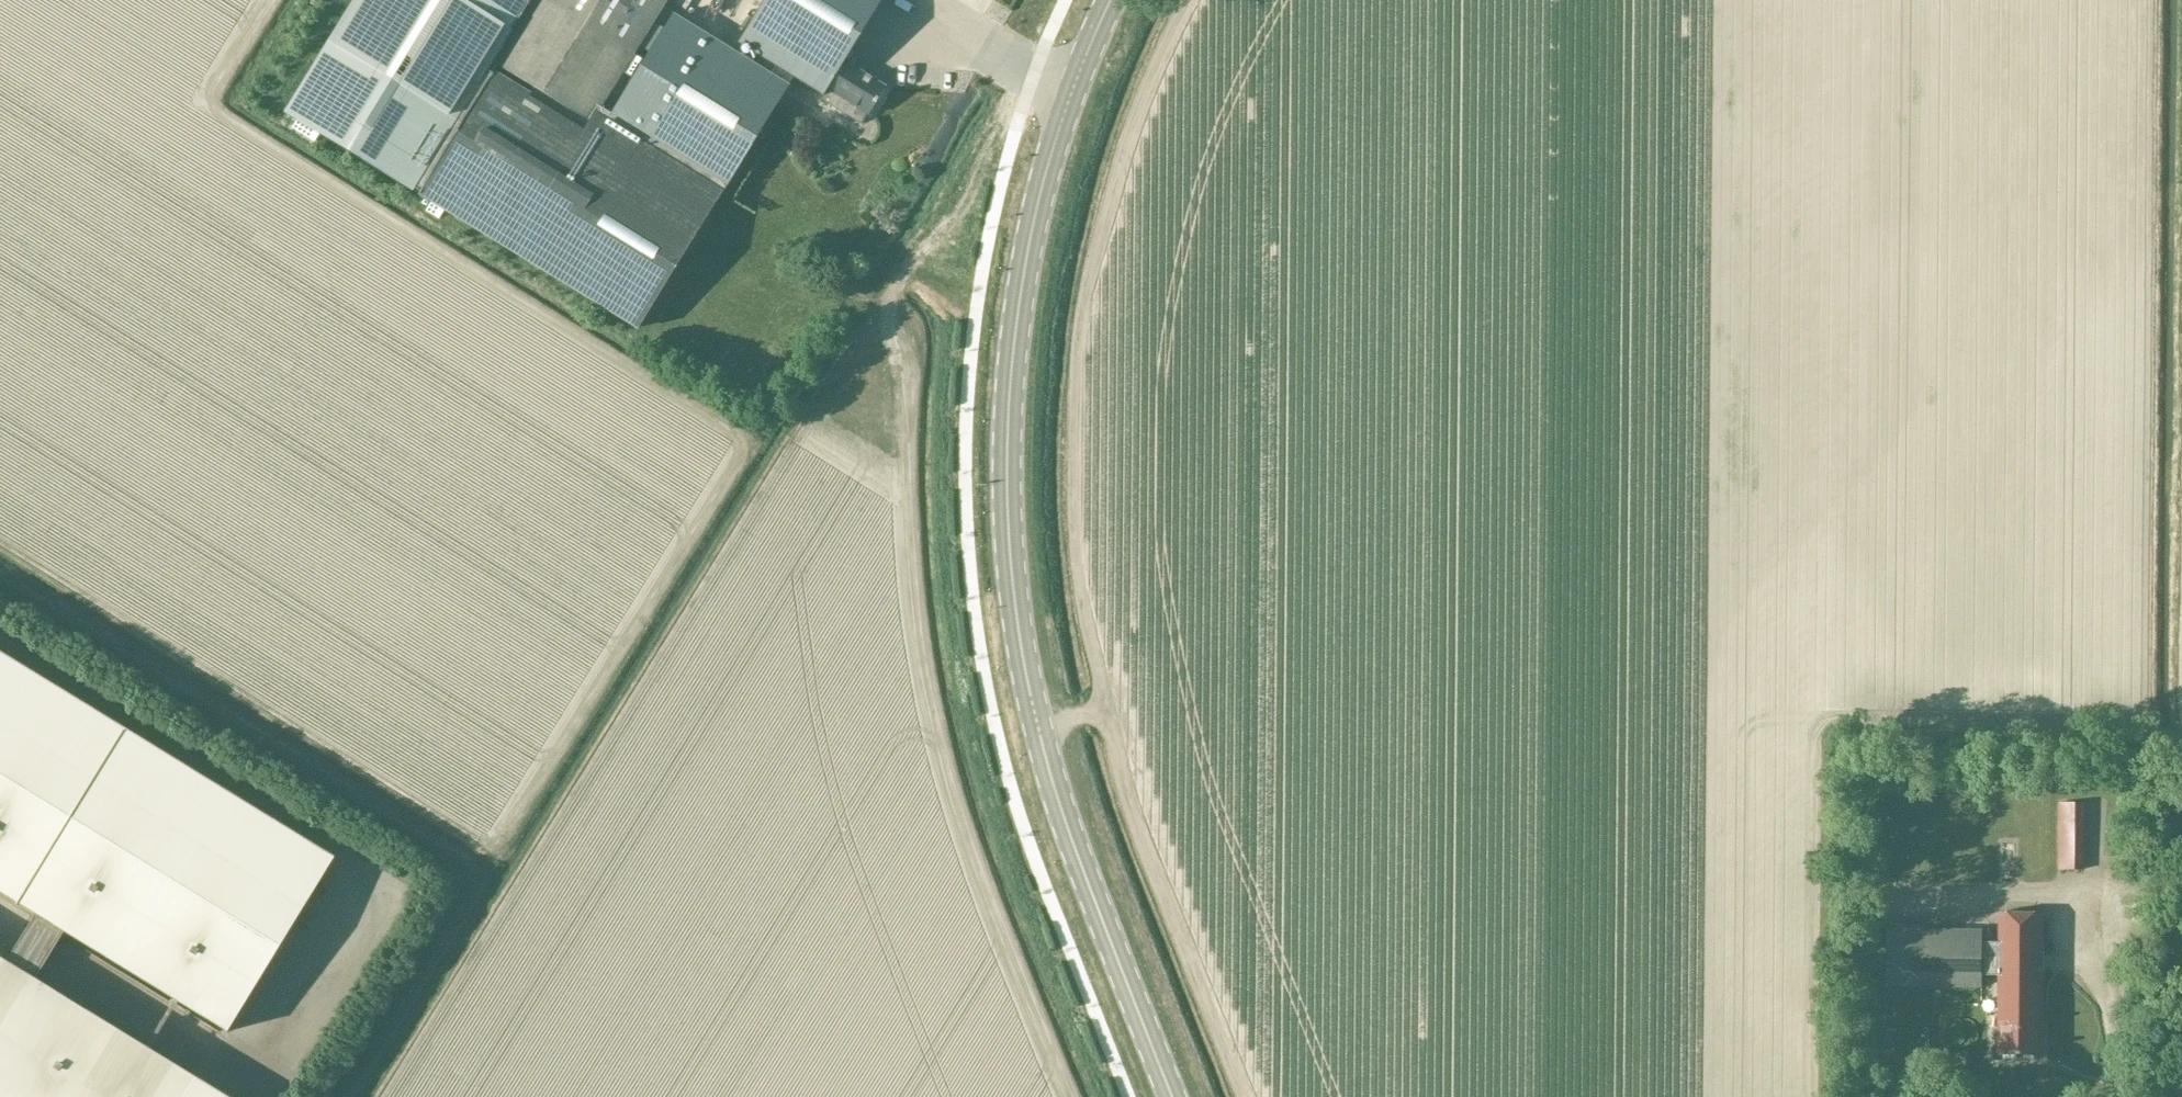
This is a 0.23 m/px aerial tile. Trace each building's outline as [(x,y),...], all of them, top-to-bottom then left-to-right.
[(535,0),(355,0),(286,111),(420,194),(535,0)] [(420,194),(639,329),(787,89),(772,79),(778,68),(824,96),(821,101),(860,126),(867,115),(868,117),(885,89),(853,69),(850,74),(841,68),(884,0),(768,0),(740,45),(755,55),(749,65),(674,19),(611,121),(596,112),(665,0),(535,0),(420,194)] [(38,916),(8,965),(35,981),(65,933),(227,1032),(330,864),(0,661),(0,893),(38,916)] [(2084,872),(2085,804),(2059,803),(2058,872),(2084,872)] [(1888,932),(1887,988),(1928,989),(1928,987),(1981,988),(1981,977),(1999,977),(1998,1057),(2042,1057),(2043,915),(2000,915),(1999,944),(1982,944),(1982,934),(1928,933),(1929,932),(1888,932)] [(34,981),(6,964),(0,960),(0,1096),(223,1096),(34,981)] [(2147,999),(2148,984),(2137,984),(2137,999),(2147,999)]
